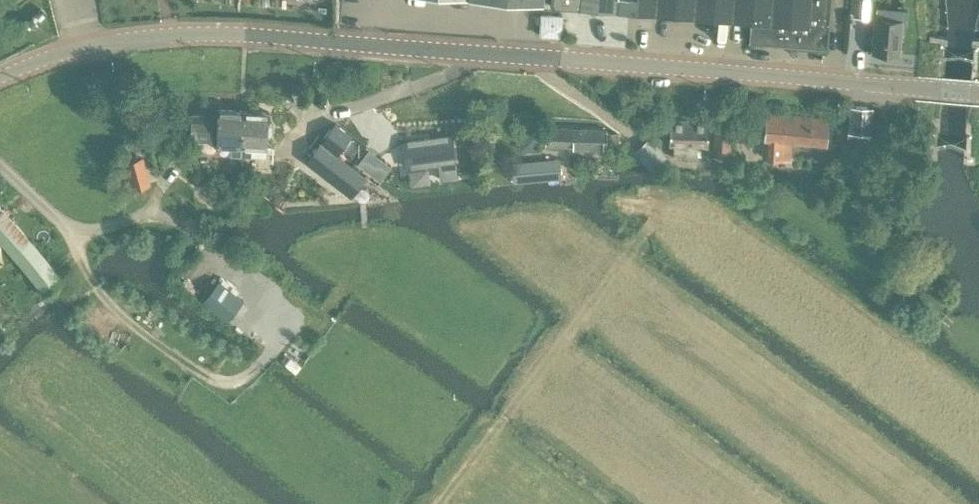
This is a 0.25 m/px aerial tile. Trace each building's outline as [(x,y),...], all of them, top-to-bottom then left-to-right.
[(550,5),(638,12),(654,13),(746,20),(751,21),(749,42),(759,43),(768,43),(771,44),(799,46),(813,47),(828,48),(831,0),(551,0),(550,5)] [(542,14),(541,34),(561,36),(562,16),(542,14)] [(875,17),(872,52),(899,54),(902,19),(875,17)] [(848,126),(870,129),(872,106),(850,104),(848,126)] [(231,154),(241,155),(241,145),(242,145),(243,110),(239,109),(218,108),(218,119),(205,119),(205,115),(192,114),(191,136),(217,137),(216,144),(231,144),(231,154)] [(241,145),(241,155),(252,155),(252,145),(267,146),(267,135),(270,135),(272,133),(272,125),(270,123),(268,122),(268,111),(243,110),(242,145),(241,145)] [(764,138),(765,138),(763,156),(790,158),(791,140),(826,143),(829,117),(765,111),(764,138)] [(670,142),(674,143),(674,156),(697,157),(697,144),(708,144),(709,119),(671,117),(670,142)] [(714,154),(727,154),(729,122),(716,121),(714,154)] [(335,122),(322,139),(305,160),(350,195),(365,175),(335,153),(350,134),(335,122)] [(601,149),(619,150),(619,132),(607,131),(607,129),(545,128),(545,144),(601,145),(601,149)] [(403,141),(407,167),(439,163),(439,166),(441,178),(457,176),(455,164),(451,134),(403,141)] [(649,139),(639,149),(647,158),(643,162),(651,171),(652,170),(667,156),(666,155),(654,141),(650,138),(649,139)] [(514,159),(516,178),(560,174),(559,155),(514,159)] [(380,180),(387,171),(391,166),(380,157),(368,171),(380,180)] [(0,210),(0,240),(45,293),(62,278),(2,209),(0,210)] [(220,279),(204,299),(229,318),(246,299),(220,278),(220,279)]
